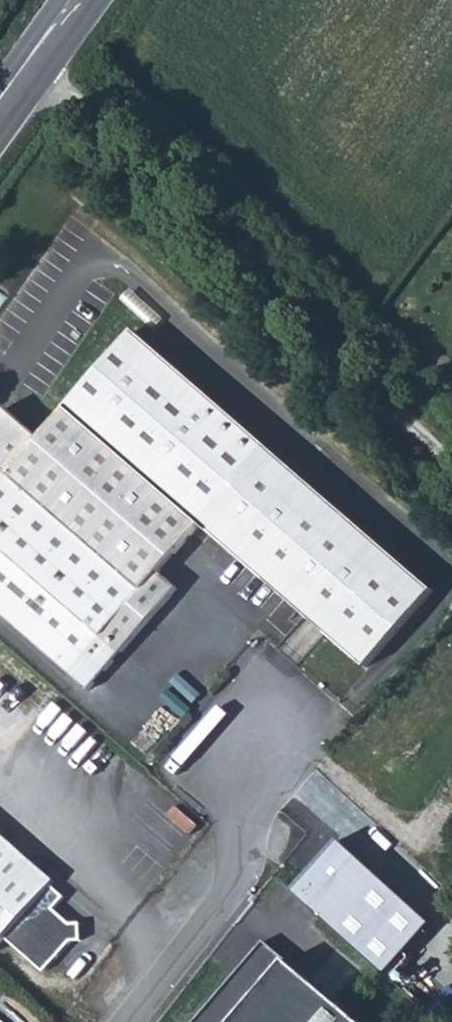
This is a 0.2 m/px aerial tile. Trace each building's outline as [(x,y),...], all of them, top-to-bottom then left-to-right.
[(12,297),(0,289),(0,315),(12,297)] [(200,526),(371,673),(439,594),(269,447),(135,331),(41,440),(5,409),(0,416),(0,613),(89,691),(178,589),(160,573),(200,526)] [(0,833),(0,945),(6,938),(45,973),(72,942),(82,941),(81,923),(71,924),(54,910),(65,897),(52,886),(55,882),(0,833)] [(264,941),(196,1021),(361,1021),(264,941)]
